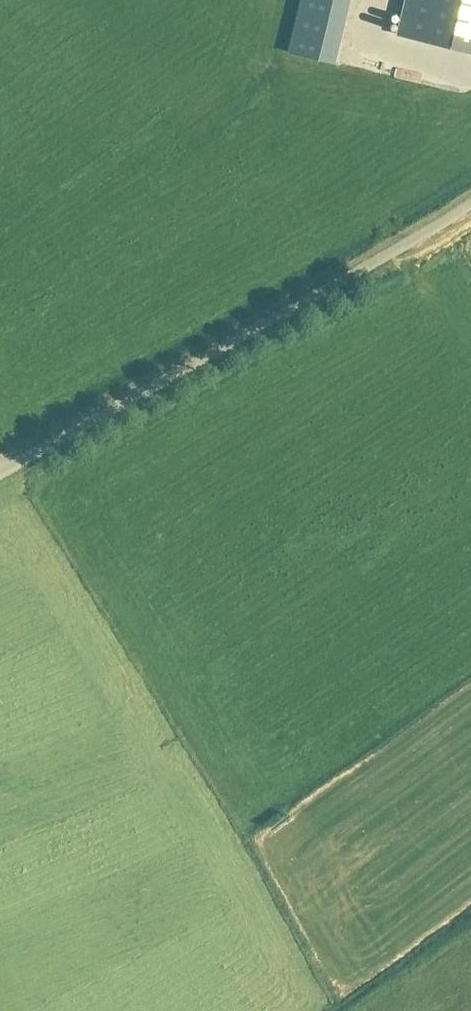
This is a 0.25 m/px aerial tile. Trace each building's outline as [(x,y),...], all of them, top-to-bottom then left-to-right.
[(292,31),(338,43),(349,0),(299,0),(292,31)] [(399,33),(470,50),(470,47),(470,0),(407,0),(399,33)]
